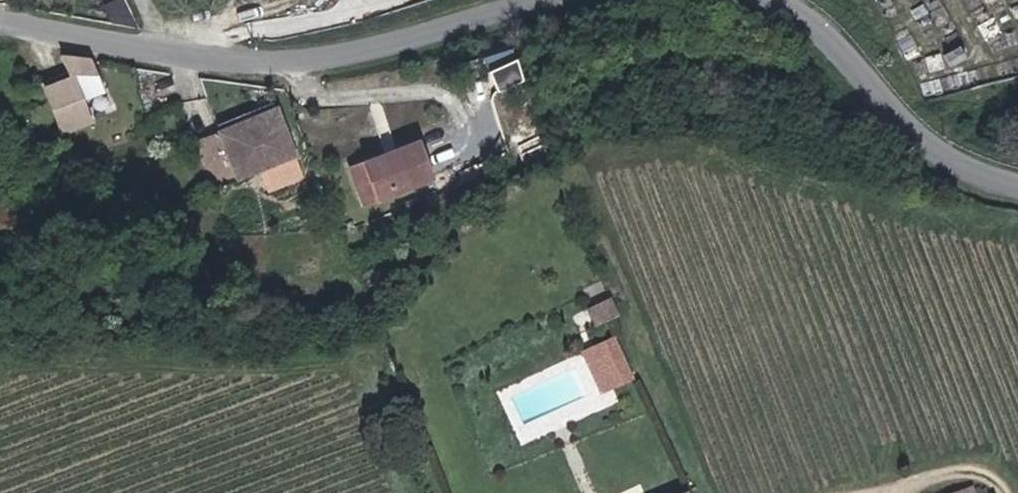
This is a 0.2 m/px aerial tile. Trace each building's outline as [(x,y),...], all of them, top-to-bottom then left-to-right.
[(107,91),(94,61),(65,57),(75,78),(82,99),(107,91)] [(487,85),(512,74),(504,58),(479,69),(487,85)] [(91,123),(82,99),(75,78),(49,87),(65,132),(91,123)] [(223,130),(244,178),(300,153),(279,105),(223,130)] [(195,139),(216,184),(233,176),(212,131),(195,139)] [(421,140),(354,167),(369,204),(436,177),(421,140)] [(587,304),(594,321),(617,311),(610,295),(587,304)] [(601,391),(636,374),(615,330),(580,347),(601,391)] [(978,483),(950,492),(981,492),(978,483)]
